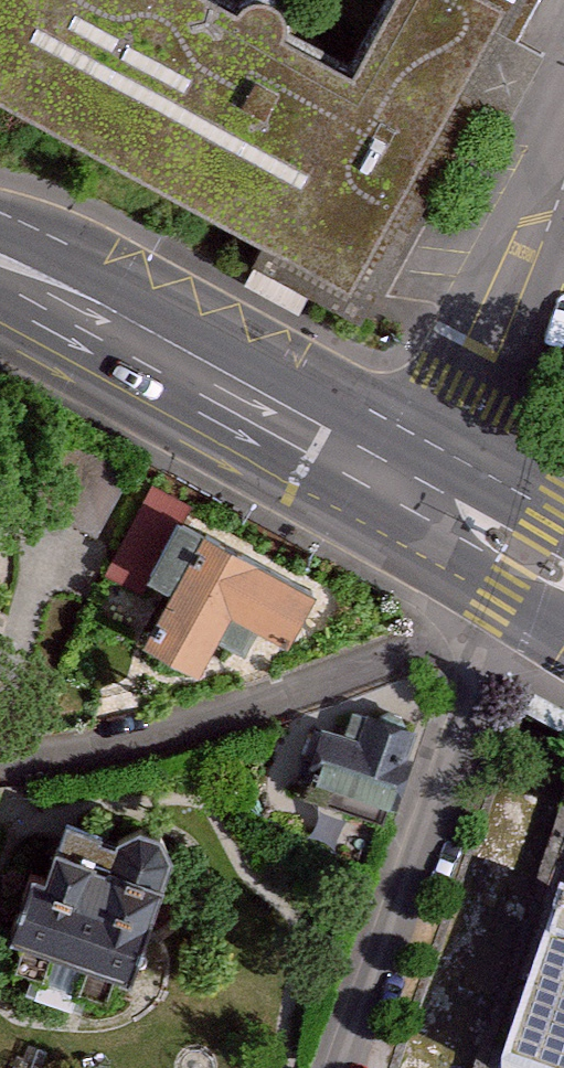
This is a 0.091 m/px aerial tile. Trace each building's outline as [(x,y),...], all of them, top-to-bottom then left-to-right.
[(359,319),(536,2),(532,0),(387,0),(361,47),(287,11),(268,0),(0,0),(0,119),(359,319)] [(324,588),(214,533),(156,646),(211,674),(242,614),(297,641),(324,588)] [(345,718),(317,791),(395,820),(423,747),(345,718)] [(73,798),(20,935),(128,977),(181,840),(73,798)] [(511,1067),(563,1067),(563,923),(560,922),(511,1067)]
